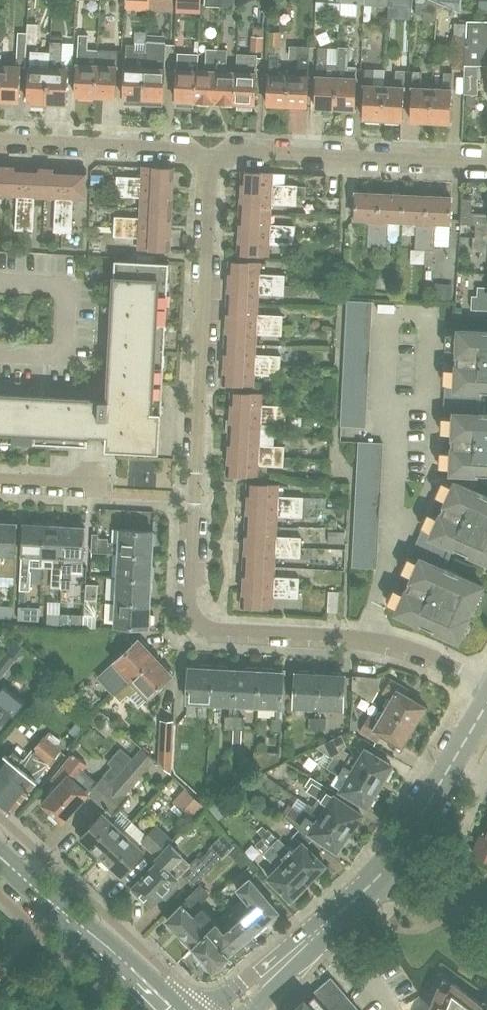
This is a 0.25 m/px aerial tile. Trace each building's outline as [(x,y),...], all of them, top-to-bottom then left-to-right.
[(149,9),(173,10),(173,0),(149,0),(149,9)] [(177,10),(201,12),(202,0),(177,0),(177,10)] [(365,2),(365,10),(373,10),(373,3),(389,4),(390,0),(365,0),(365,2)] [(413,0),(390,0),(389,4),(389,12),(408,13),(408,5),(413,5),(413,0)] [(438,2),(434,0),(426,0),(426,2),(418,2),(417,13),(426,13),(425,19),(437,20),(438,2)] [(438,2),(461,13),(462,0),(434,0),(438,2)] [(465,64),(486,64),(486,20),(467,20),(467,23),(465,64)] [(465,64),(467,23),(455,22),(452,67),(464,67),(464,64),(465,64)] [(28,32),(27,45),(36,46),(37,33),(37,26),(28,25),(28,32)] [(282,30),(268,29),(267,43),(281,44),(282,30)] [(19,32),(18,54),(27,55),(27,54),(27,45),(28,32),(19,32)] [(97,95),(99,49),(88,49),(88,34),(79,34),(76,94),(97,95)] [(252,35),(252,49),(264,50),(264,35),(252,35)] [(163,99),(164,99),(167,41),(147,40),(146,50),(143,104),(162,105),(163,99)] [(61,69),(62,52),(63,42),(51,42),(50,55),(49,55),(46,101),(68,102),(69,69),(61,69)] [(136,44),(127,43),(124,97),(125,97),(125,103),(143,104),(146,50),(136,50),(136,44)] [(308,106),(311,45),(291,44),(291,56),(299,57),(298,68),(300,69),(299,74),(289,73),(288,105),(308,106)] [(327,63),(328,46),(319,46),(316,106),(335,107),(337,64),(327,63)] [(356,108),(357,88),(358,66),(349,65),(350,46),(339,46),(338,64),(337,64),(335,107),(356,108)] [(216,101),(218,48),(208,47),(207,69),(197,69),(196,100),(216,101)] [(237,71),(228,71),(229,49),(218,48),(216,101),(235,102),(237,71)] [(97,95),(116,96),(118,49),(109,49),(109,50),(99,49),(97,95)] [(196,100),(197,69),(198,53),(179,52),(176,99),(178,99),(178,105),(193,106),(194,100),(196,100)] [(49,55),(38,54),(36,54),(27,54),(27,55),(26,67),(29,67),(28,100),(32,100),(31,105),(44,106),(45,101),(46,101),(49,55)] [(254,103),(256,103),(258,56),(237,55),(237,71),(235,102),(238,103),(238,109),(253,109),(254,103)] [(288,105),(289,73),(279,73),(280,57),(270,56),(268,104),(288,105)] [(22,67),(17,66),(1,66),(0,94),(0,99),(20,100),(22,67)] [(383,122),(385,85),(374,85),(375,69),(366,68),(363,117),(366,117),(366,121),(383,122)] [(403,119),(404,99),(406,70),(397,69),(396,86),(385,85),(383,122),(400,123),(400,119),(403,119)] [(431,120),(433,87),(422,87),(423,71),(414,71),(411,119),(431,120)] [(451,121),(452,101),(454,72),(444,72),(443,88),(433,87),(431,120),(451,121)] [(8,165),(0,165),(0,194),(7,195),(8,165)] [(25,230),(28,166),(8,165),(7,195),(17,195),(16,229),(25,230)] [(46,197),(47,167),(28,166),(25,230),(33,230),(35,196),(46,197)] [(117,185),(173,188),(174,167),(143,166),(142,176),(117,175),(117,185)] [(63,231),(67,168),(47,167),(46,197),(56,197),(54,231),(63,231)] [(67,168),(63,231),(72,232),(74,198),(85,199),(86,169),(67,168)] [(241,191),(297,194),(298,184),(273,183),(274,172),(242,171),(241,191)] [(106,174),(93,174),(93,184),(105,184),(106,174)] [(172,208),(173,188),(117,185),(116,196),(141,197),(140,207),(172,208)] [(297,205),(297,194),(241,191),(240,212),(271,213),(272,203),(297,205)] [(378,246),(380,194),(356,193),(355,216),(369,217),(368,246),(378,246)] [(403,218),(404,195),(380,194),(378,246),(387,247),(389,218),(403,218)] [(425,249),(428,196),(404,195),(403,218),(417,219),(415,248),(425,249)] [(428,196),(425,249),(435,249),(437,220),(451,221),(452,197),(428,196)] [(471,212),(472,198),(462,198),(461,223),(478,224),(477,236),(486,237),(486,213),(471,212)] [(171,229),(172,208),(140,207),(140,217),(115,215),(114,226),(171,229)] [(271,223),(271,213),(240,212),(239,232),(295,235),(296,225),(271,223)] [(170,249),(171,229),(114,226),(114,236),(139,237),(138,248),(170,249)] [(295,245),(295,235),(239,232),(238,253),(269,254),(270,244),(295,245)] [(477,236),(475,236),(473,236),(473,250),(480,251),(479,259),(486,260),(486,237),(477,236)] [(88,445),(89,435),(107,436),(106,449),(160,452),(170,262),(115,259),(108,399),(0,393),(0,440),(88,445)] [(228,281),(285,284),(285,274),(260,273),(261,262),(229,260),(228,281)] [(284,294),(285,284),(228,281),(227,301),(259,303),(259,293),(284,294)] [(435,298),(453,299),(453,284),(436,283),(435,298)] [(302,285),(285,284),(285,294),(293,295),(302,292),(302,285)] [(478,286),(478,295),(472,295),(472,309),(486,310),(486,287),(478,286)] [(372,301),(348,300),(342,424),(366,425),(372,301)] [(258,313),(259,303),(227,301),(226,322),(283,325),(283,314),(258,313)] [(282,335),(283,325),(226,322),(225,342),(257,343),(257,334),(282,335)] [(472,401),(473,389),(486,390),(486,330),(459,329),(458,353),(457,353),(455,353),(455,354),(454,355),(453,355),(452,356),(452,357),(452,358),(452,359),(452,361),(453,362),(454,363),(455,364),(456,364),(457,364),(456,388),(448,388),(447,400),(472,401)] [(256,353),(257,343),(225,342),(224,362),(281,365),(281,355),(256,353)] [(280,375),(281,365),(224,362),(223,383),(255,384),(255,374),(280,375)] [(230,412),(287,415),(287,405),(262,404),(263,393),(231,391),(230,412)] [(472,401),(447,400),(446,412),(455,412),(453,436),(452,436),(451,436),(450,437),(449,438),(448,439),(448,440),(447,441),(448,443),(448,445),(449,445),(450,446),(451,447),(452,447),(453,447),(452,472),(486,474),(486,413),(472,413),(472,401)] [(286,426),(287,415),(230,412),(229,433),(261,434),(261,424),(286,426)] [(287,415),(286,426),(300,426),(301,416),(287,415)] [(260,444),(261,434),(229,433),(228,453),(285,456),(285,446),(260,444)] [(360,441),(353,565),(377,567),(383,442),(360,441)] [(284,466),(285,456),(228,453),(227,474),(258,475),(259,465),(284,466)] [(442,553),(447,543),(486,561),(486,495),(456,481),(446,503),(445,503),(444,503),(442,503),(441,503),(440,503),(439,504),(439,505),(438,506),(438,507),(438,508),(438,509),(438,510),(439,511),(439,512),(440,513),(441,513),(431,535),(424,532),(419,543),(442,553)] [(280,484),(268,484),(248,483),(247,503),(304,506),(304,496),(279,495),(280,484)] [(303,516),(304,506),(247,503),(246,524),(278,525),(278,515),(303,516)] [(8,523),(8,520),(0,520),(0,553),(6,553),(5,575),(15,576),(18,523),(8,523)] [(43,555),(44,522),(34,521),(33,524),(24,524),(20,588),(31,589),(32,571),(30,571),(30,566),(42,567),(43,555)] [(64,526),(56,525),(56,522),(44,522),(43,555),(42,567),(52,567),(51,590),(62,590),(62,585),(64,526)] [(85,527),(84,527),(84,524),(74,523),(74,526),(64,526),(62,585),(70,586),(71,568),(84,568),(85,527)] [(277,535),(278,525),(246,524),(245,544),(302,547),(302,536),(277,535)] [(154,530),(134,529),(121,529),(120,543),(108,542),(108,538),(99,538),(99,534),(93,534),(93,552),(120,553),(152,554),(153,543),(156,543),(156,534),(153,533),(154,530)] [(347,532),(330,531),(329,543),(347,544),(347,532)] [(437,564),(442,553),(419,543),(414,554),(421,557),(411,579),(410,579),(409,578),(408,579),(407,579),(406,579),(405,580),(405,581),(404,582),(404,583),(404,584),(404,585),(404,586),(404,587),(405,588),(406,589),(407,589),(397,611),(459,640),(483,585),(437,564)] [(301,557),(302,547),(245,544),(244,564),(276,566),(276,556),(301,557)] [(152,566),(152,554),(120,553),(119,576),(154,578),(155,566),(152,566)] [(275,576),(276,566),(244,564),(243,585),(300,587),(300,577),(275,576)] [(153,591),(154,578),(119,576),(117,601),(150,602),(150,591),(153,591)] [(87,599),(99,600),(99,584),(87,583),(87,599)] [(299,597),(300,587),(243,585),(242,605),(274,607),(274,596),(299,597)] [(339,591),(329,591),(328,611),(338,612),(339,591)] [(98,616),(99,600),(87,599),(86,615),(98,616)] [(149,614),(150,602),(117,601),(116,625),(149,627),(149,624),(152,624),(152,614),(149,614)] [(40,620),(41,609),(41,605),(19,605),(19,619),(40,620)] [(12,619),(13,606),(0,606),(0,618),(12,619)] [(48,614),(48,626),(60,626),(61,614),(48,614)] [(85,627),(86,615),(61,614),(60,626),(85,627)] [(130,640),(131,630),(113,629),(112,639),(130,640)] [(133,679),(156,657),(149,649),(151,647),(142,638),(140,640),(139,639),(96,679),(113,697),(133,678),(133,679)] [(7,652),(0,662),(0,681),(17,660),(7,652)] [(148,697),(158,688),(172,674),(171,673),(173,671),(158,655),(156,657),(133,679),(133,678),(113,697),(120,704),(130,695),(132,696),(141,688),(148,697)] [(213,702),(216,664),(200,664),(200,667),(190,667),(188,701),(190,701),(190,713),(187,713),(187,727),(197,727),(197,713),(195,713),(195,701),(213,702)] [(236,704),(238,669),(227,669),(227,665),(216,664),(213,702),(231,703),(236,704)] [(260,705),(262,667),(247,666),(247,670),(238,669),(236,704),(241,704),(260,705)] [(283,706),(283,692),(284,672),(274,671),(274,668),(262,667),(260,705),(278,706),(283,706)] [(319,707),(321,673),(309,673),(310,670),(300,670),(300,672),(296,672),(295,706),(319,707)] [(343,709),(344,695),(345,675),(342,675),(342,672),(332,671),(332,674),(321,673),(319,707),(343,709)] [(354,675),(353,688),(373,700),(378,692),(379,677),(354,675)] [(426,706),(409,696),(405,693),(408,688),(392,679),(384,692),(393,698),(386,708),(415,725),(426,706)] [(12,712),(15,714),(26,700),(3,682),(0,686),(0,727),(12,712)] [(403,746),(415,725),(386,708),(379,720),(370,714),(361,731),(377,741),(382,733),(403,746)] [(227,715),(226,729),(235,729),(236,715),(230,715),(227,715)] [(236,715),(235,729),(243,729),(244,716),(236,715)] [(273,718),(273,731),(281,731),(281,729),(282,718),(278,718),(273,718)] [(318,728),(318,718),(310,718),(309,728),(318,728)] [(318,718),(318,728),(327,729),(327,719),(318,718)] [(165,723),(163,765),(176,776),(178,723),(165,723)] [(392,764),(375,754),(366,749),(360,759),(344,750),(347,745),(341,734),(317,746),(334,756),(380,784),(383,778),(386,780),(393,768),(390,766),(392,764)] [(37,781),(63,749),(46,735),(20,767),(7,755),(0,763),(0,802),(11,811),(37,781)] [(134,821),(121,809),(129,799),(126,796),(158,760),(143,747),(123,771),(97,800),(114,816),(111,819),(103,812),(81,837),(90,846),(90,850),(99,859),(134,821)] [(257,752),(256,774),(281,761),(281,754),(257,752)] [(99,782),(84,768),(87,765),(75,754),(53,778),(60,785),(43,803),(52,811),(50,813),(59,821),(61,819),(63,821),(89,792),(97,800),(123,771),(115,763),(99,782)] [(380,784),(334,756),(327,767),(348,780),(342,789),(350,795),(367,805),(369,803),(371,804),(378,793),(376,791),(380,784)] [(362,813),(339,797),(341,794),(312,777),(306,786),(309,788),(307,790),(319,799),(315,805),(354,831),(359,823),(357,821),(362,813)] [(186,789),(175,801),(193,817),(204,806),(186,789)] [(210,806),(221,819),(234,807),(224,794),(210,806)] [(354,831),(315,805),(311,803),(309,805),(308,804),(302,813),(295,808),(290,816),(310,832),(337,850),(343,842),(345,844),(354,831)] [(157,824),(144,838),(141,835),(144,831),(134,821),(99,859),(108,867),(112,866),(122,875),(148,847),(158,856),(170,843),(173,840),(157,824)] [(263,836),(268,831),(264,826),(259,831),(263,836)] [(272,845),(311,883),(327,867),(325,865),(326,864),(312,850),(307,845),(313,839),(302,830),(295,837),(302,843),(293,852),(279,838),(272,845)] [(484,830),(474,853),(486,859),(486,832),(484,830)] [(294,900),(311,883),(272,845),(265,837),(257,845),(279,866),(268,877),(291,899),(292,898),(294,900)] [(190,866),(181,857),(183,855),(170,843),(158,856),(156,858),(159,860),(133,886),(135,888),(133,890),(142,899),(144,897),(152,905),(165,892),(169,895),(180,883),(177,880),(183,874),(196,886),(227,855),(216,845),(203,860),(199,857),(190,866)] [(249,860),(237,845),(230,852),(243,866),(249,860)] [(247,869),(243,872),(246,875),(249,879),(256,872),(259,870),(252,864),(247,869)] [(277,912),(280,911),(250,879),(239,889),(246,896),(234,908),(254,932),(270,918),(273,919),(277,915),(277,912)] [(195,946),(217,923),(199,904),(209,894),(201,885),(167,919),(169,921),(169,924),(174,928),(176,928),(194,946),(195,946)] [(229,954),(254,932),(234,908),(225,915),(231,921),(222,929),(217,923),(195,946),(214,968),(230,955),(229,954)] [(339,985),(331,976),(313,992),(321,1001),(339,985)] [(483,1004),(480,1005),(452,981),(449,988),(441,984),(430,1009),(486,1009),(486,1005),(483,1004)] [(347,994),(339,985),(321,1001),(328,1009),(347,994)] [(328,1009),(321,1001),(313,992),(292,1009),(329,1009),(328,1009)] [(347,994),(328,1009),(329,1009),(346,1009),(354,1003),(347,994)]
